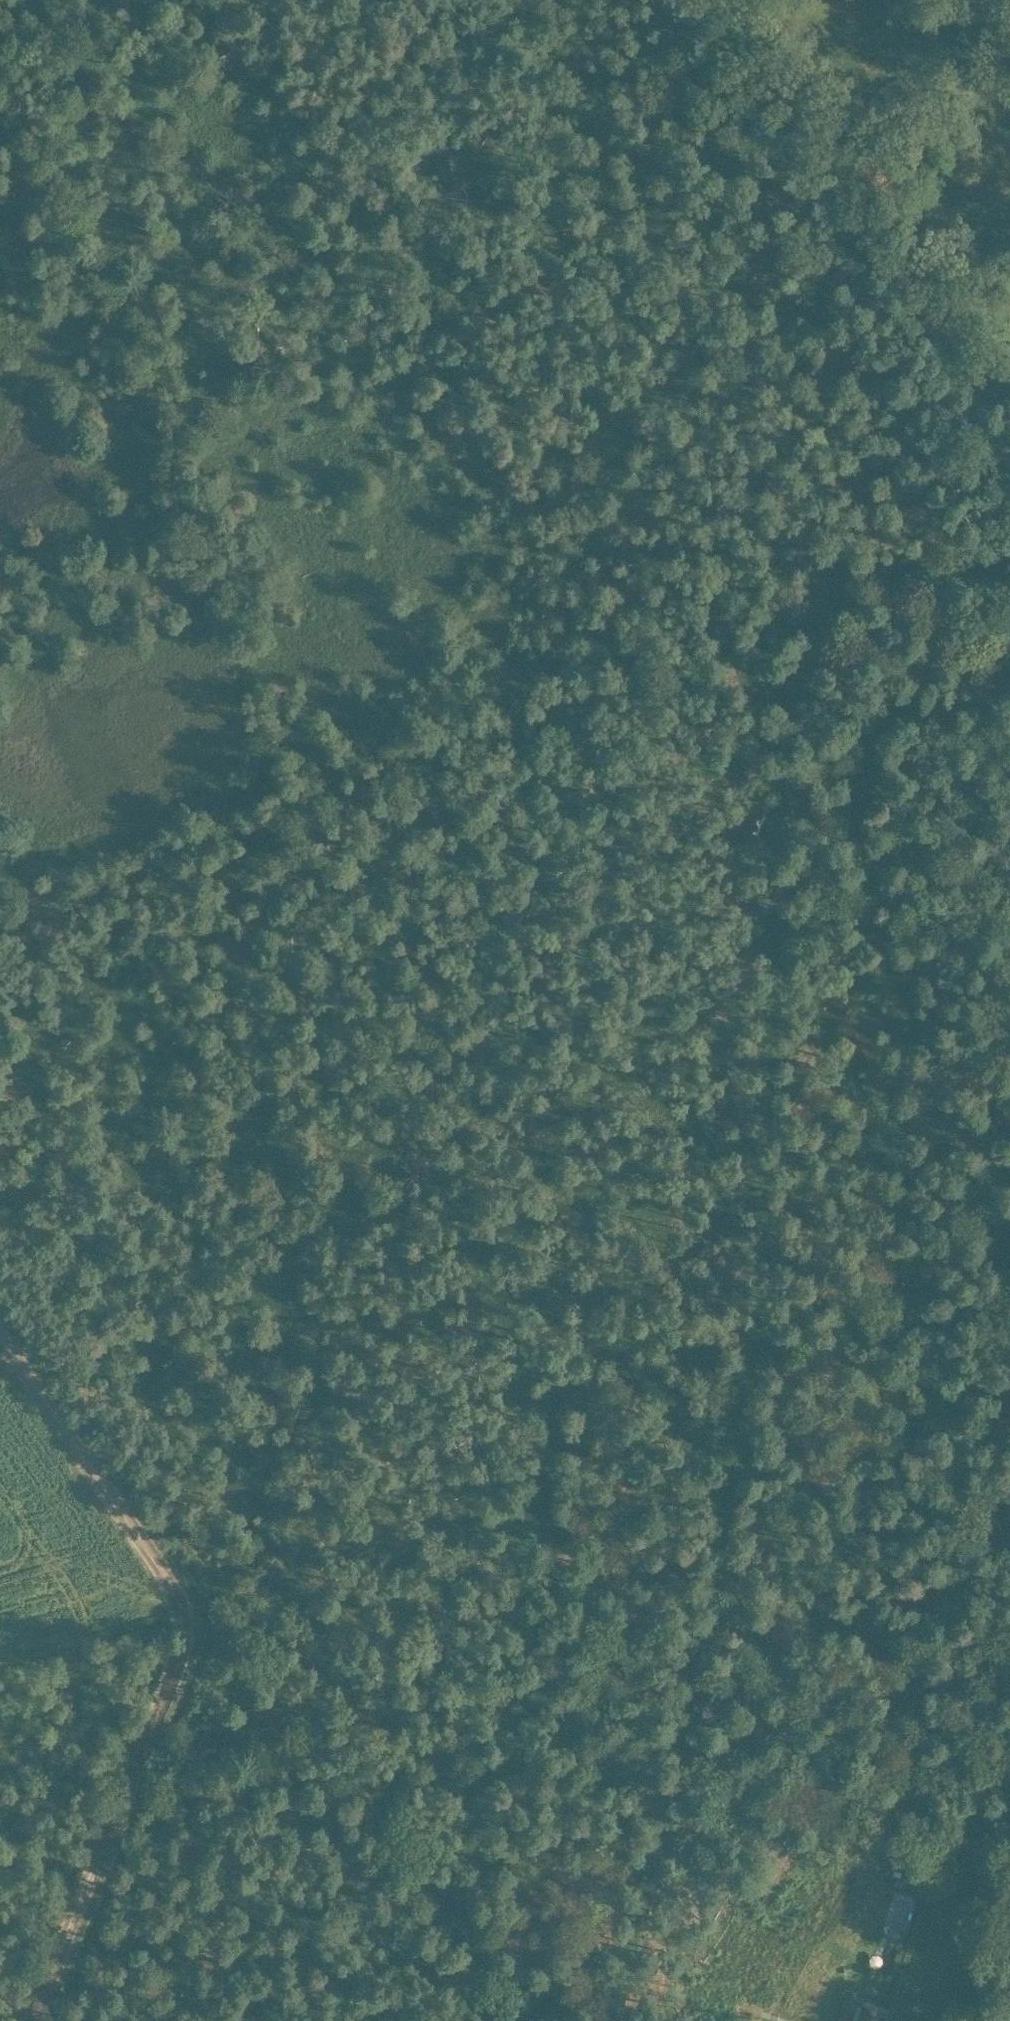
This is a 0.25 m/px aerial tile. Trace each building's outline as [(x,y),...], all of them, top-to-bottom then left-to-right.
[(863,2000),(861,2007),(849,2003),(843,2020),(846,2020),(886,2020),(890,2009),(863,2000)]
